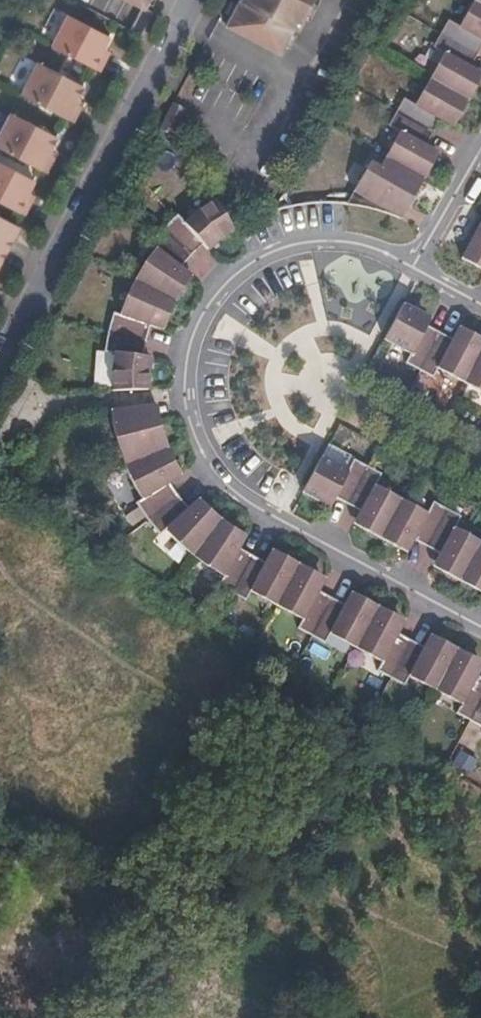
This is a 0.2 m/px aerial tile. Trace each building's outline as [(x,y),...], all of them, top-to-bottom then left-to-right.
[(142,6),(154,12),(160,0),(131,0),(142,6)] [(229,24),(281,50),(294,26),(297,28),(312,0),(242,0),(229,24)] [(444,23),(476,39),(480,29),(480,0),(456,0),(444,23)] [(142,6),(130,29),(141,36),(154,12),(142,6)] [(69,11),(51,45),(101,70),(107,55),(101,52),(111,32),(69,11)] [(468,69),(461,66),(476,39),(444,23),(429,49),(417,43),(410,56),(467,88),(469,83),(462,78),(468,69)] [(388,96),(432,119),(438,122),(444,111),(452,115),(467,88),(410,56),(401,71),(413,79),(401,100),(389,93),(388,96)] [(20,93),(73,120),(81,106),(73,103),(82,85),(37,61),(20,93)] [(426,130),(432,119),(388,96),(381,107),(426,130)] [(174,101),(159,126),(172,133),(186,108),(174,101)] [(426,130),(381,107),(374,120),(387,127),(367,163),(357,157),(339,187),(388,215),(395,202),(389,199),(396,186),(402,189),(410,175),(416,179),(425,163),(418,159),(424,148),(418,144),(426,130)] [(46,172),(54,157),(47,153),(57,135),(10,111),(0,131),(0,147),(46,172)] [(24,214),(32,198),(25,195),(34,178),(0,161),(0,201),(24,214)] [(118,352),(111,390),(149,388),(153,356),(142,354),(150,316),(163,321),(192,270),(176,258),(199,232),(208,241),(235,226),(216,197),(186,213),(178,205),(148,236),(153,241),(118,303),(114,301),(104,349),(118,352)] [(5,249),(18,226),(0,217),(0,247),(5,249)] [(480,218),(458,257),(480,269),(480,218)] [(405,300),(385,338),(408,349),(403,359),(433,376),(439,366),(480,389),(480,332),(461,322),(453,338),(424,322),(429,312),(405,300)] [(148,403),(109,409),(126,461),(145,497),(140,501),(148,513),(156,523),(164,533),(167,529),(191,554),(224,572),(219,579),(244,594),(250,584),(303,613),(297,622),(324,637),(329,627),(381,656),(376,665),(403,679),(408,671),(460,700),(455,708),(480,723),(480,672),(476,669),(480,661),(480,657),(432,629),(424,642),(396,627),(404,614),(351,586),(345,598),(317,583),(325,570),(272,543),(264,555),(239,542),(245,530),(223,519),(201,496),(190,506),(180,495),(172,479),(184,472),(169,444),(161,416),(153,419),(148,403)] [(324,451),(304,488),(325,499),(331,489),(360,506),(354,516),(405,545),(411,534),(439,549),(433,559),(480,586),(480,537),(453,522),(461,509),(433,494),(425,507),(375,479),(382,466),(353,450),(345,463),(324,451)]
